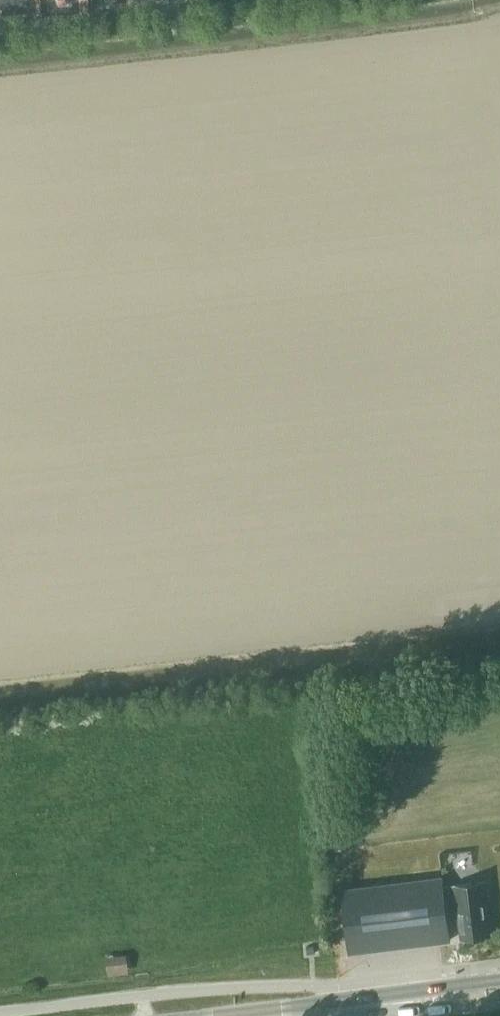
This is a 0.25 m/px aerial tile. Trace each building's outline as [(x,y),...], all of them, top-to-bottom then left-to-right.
[(488,937),(484,907),(488,906),(485,884),(443,889),(442,879),(341,892),(349,952),(450,939),(446,913),(460,912),(464,940),(488,937)] [(107,952),(110,970),(129,967),(127,949),(107,952)]
